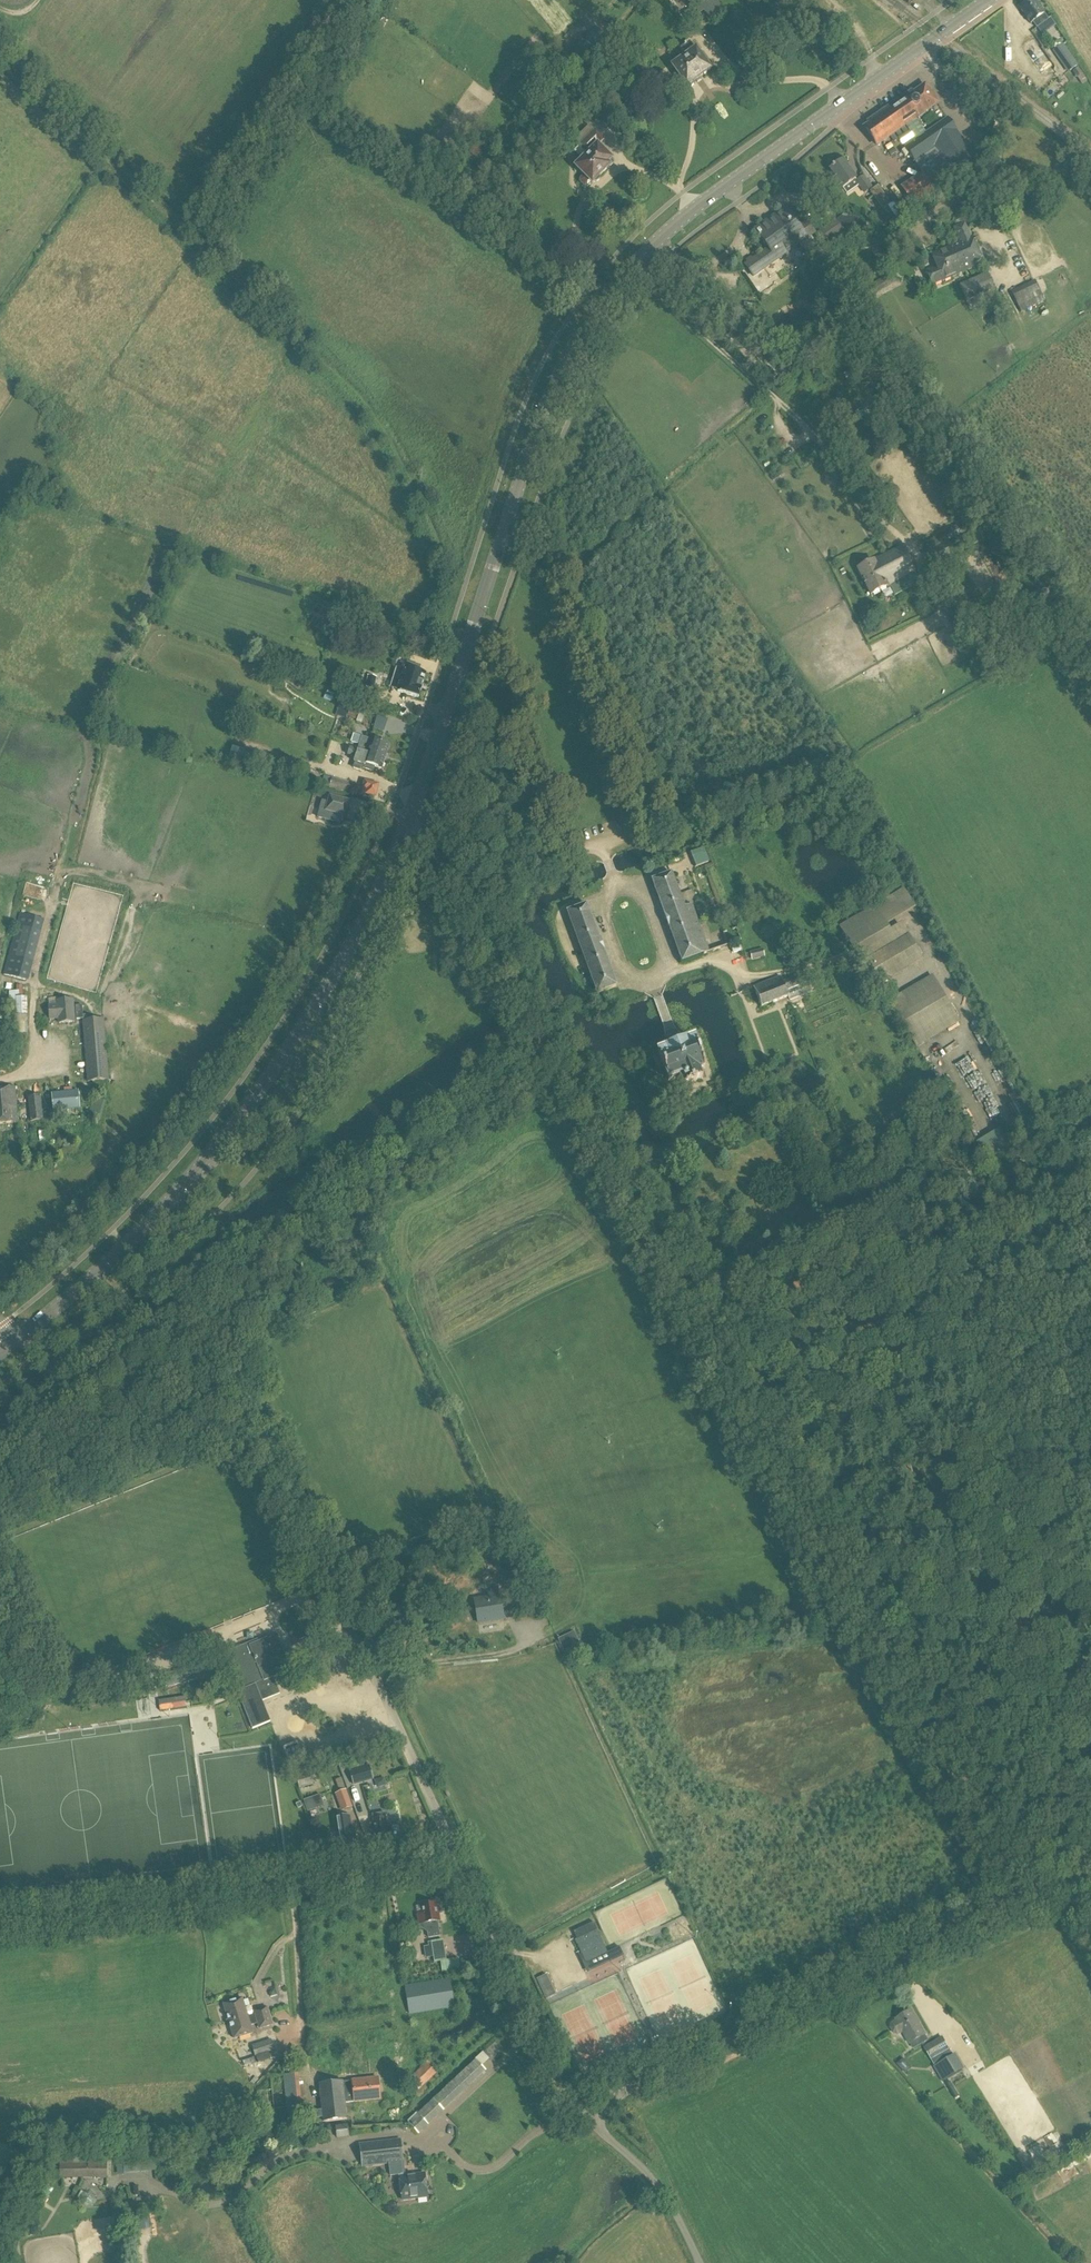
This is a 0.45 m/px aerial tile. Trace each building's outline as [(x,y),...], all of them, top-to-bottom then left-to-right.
[(695,2),(709,20),(723,9),(716,0),(698,0),(695,2)] [(1048,20),(1035,0),(1032,0),(1020,8),(1031,24),(1033,22),(1037,27),(1044,23),(1046,27),(1051,24),(1048,20)] [(686,16),(694,27),(702,21),(695,10),(686,16)] [(1068,36),(1056,44),(1073,65),(1084,57),(1068,36)] [(685,57),(672,67),(679,77),(674,81),(680,89),(685,85),(687,87),(692,87),(697,83),(698,78),(710,70),(696,50),(691,44),(691,43),(680,50),(685,57)] [(1048,87),(1053,93),(1069,79),(1064,73),(1048,87)] [(926,86),(864,128),(876,146),(906,125),(916,140),(905,147),(915,161),(913,163),(923,176),(903,190),(914,207),(955,179),(953,176),(977,160),(948,118),(926,133),(916,118),(938,103),(926,86)] [(533,108),(526,103),(524,107),(531,112),(533,108)] [(516,115),(524,120),(529,113),(521,108),(516,115)] [(574,152),(582,160),(575,167),(584,175),(579,179),(579,182),(584,187),(588,187),(591,183),(592,184),(609,167),(607,164),(611,160),(599,147),(605,140),(595,129),(594,130),(589,125),(574,140),(579,145),(578,146),(579,147),(574,152)] [(844,187),(855,179),(856,179),(843,161),(830,170),(835,176),(836,178),(830,183),(837,192),(843,188),(844,187)] [(856,182),(859,185),(864,193),(873,188),(864,176),(857,181),(856,182)] [(870,194),(884,212),(892,206),(878,188),(870,194)] [(476,202),(479,197),(473,192),(469,198),(476,202)] [(751,276),(768,264),(814,232),(808,224),(799,230),(786,210),(756,231),(769,249),(762,254),(753,260),(752,258),(747,262),(748,264),(745,266),(751,276)] [(823,246),(843,232),(836,221),(815,235),(823,246)] [(943,280),(984,264),(973,237),(972,237),(967,223),(956,228),(961,242),(932,253),(937,266),(927,270),(932,284),(942,280),(943,280)] [(893,248),(911,240),(905,230),(888,237),(893,248)] [(966,303),(995,291),(988,274),(960,286),(966,303)] [(1035,281),(1012,291),(1016,301),(1018,300),(1023,310),(1042,301),(1040,296),(1042,295),(1035,281)] [(901,546),(857,569),(871,595),(914,572),(901,546)] [(298,664),(288,660),(285,666),(295,671),(298,664)] [(421,666),(408,662),(406,668),(405,670),(398,668),(392,687),(399,690),(398,692),(419,698),(421,690),(422,690),(424,683),(423,683),(426,675),(419,672),(421,666)] [(377,676),(369,674),(366,687),(375,688),(377,676)] [(350,710),(348,716),(347,716),(356,719),(359,713),(350,709),(350,710)] [(358,750),(386,759),(390,745),(373,740),(362,737),(358,750)] [(386,759),(358,750),(350,747),(348,755),(355,757),(354,762),(355,762),(353,768),(362,771),(363,768),(373,771),(375,766),(382,769),(386,759)] [(260,767),(260,766),(263,756),(263,755),(244,749),(241,761),(260,767)] [(332,777),(332,778),(330,785),(336,787),(336,789),(341,791),(342,789),(351,791),(354,783),(332,777)] [(376,797),(379,784),(364,781),(361,793),(376,797)] [(322,801),(318,817),(340,823),(342,815),(345,816),(349,801),(330,796),(329,803),(322,801)] [(685,907),(672,872),(651,880),(682,963),(703,955),(710,952),(692,905),(685,907)] [(49,891),(51,883),(35,880),(34,887),(49,891)] [(618,986),(587,904),(566,911),(597,994),(618,986)] [(855,953),(859,951),(877,983),(920,958),(902,926),(891,933),(885,923),(876,906),(841,926),(855,953)] [(25,979),(32,957),(43,918),(21,912),(3,973),(25,979)] [(749,953),(751,960),(764,957),(762,949),(749,953)] [(804,973),(782,982),(780,977),(753,988),(761,1009),(789,998),(786,992),(808,983),(804,973)] [(958,1019),(948,1000),(935,978),(890,1002),(913,1043),(958,1019)] [(27,995),(23,996),(23,984),(17,984),(17,989),(9,990),(10,1014),(28,1013),(27,995)] [(76,1022),(75,1007),(74,999),(56,1000),(57,1004),(48,1005),(50,1020),(58,1020),(58,1023),(76,1022)] [(109,1080),(104,1019),(83,1021),(87,1082),(109,1080)] [(676,1046),(656,1052),(667,1083),(680,1079),(682,1085),(703,1078),(700,1070),(705,1068),(695,1039),(676,1046)] [(21,1041),(21,1053),(30,1052),(29,1041),(21,1041)] [(19,1123),(19,1120),(15,1088),(0,1089),(0,1125),(19,1123)] [(79,1091),(52,1094),(54,1112),(81,1109),(79,1091)] [(44,1121),(42,1104),(41,1096),(29,1097),(31,1122),(44,1121)] [(30,1161),(48,1156),(46,1150),(29,1155),(30,1161)] [(506,1576),(513,1573),(510,1565),(503,1568),(506,1576)] [(478,1623),(504,1619),(499,1591),(491,1592),(491,1597),(475,1600),(478,1623)] [(558,1639),(566,1655),(582,1647),(574,1632),(558,1639)] [(270,1721),(262,1701),(281,1693),(274,1678),(292,1670),(277,1634),(249,1645),(251,1648),(224,1659),(245,1709),(252,1729),(270,1721)] [(185,1698),(159,1701),(159,1706),(185,1703),(185,1699),(185,1698)] [(303,1756),(298,1744),(298,1743),(297,1743),(285,1748),(284,1748),(284,1749),(289,1761),(290,1762),(302,1757),(303,1756)] [(349,1770),(353,1786),(373,1780),(369,1765),(349,1770)] [(310,1773),(296,1776),(299,1789),(313,1785),(310,1773)] [(374,1781),(376,1789),(386,1786),(384,1778),(374,1781)] [(335,1794),(341,1811),(353,1807),(346,1789),(335,1794)] [(307,1809),(323,1803),(320,1795),(304,1800),(307,1809)] [(385,1813),(372,1815),(373,1824),(370,1824),(369,1826),(369,1831),(371,1832),(374,1832),(374,1833),(375,1833),(376,1840),(389,1839),(388,1833),(391,1833),(390,1824),(387,1825),(385,1813)] [(349,1815),(336,1817),(336,1821),(340,1846),(352,1844),(352,1839),(355,1839),(354,1829),(352,1830),(351,1825),(349,1815)] [(419,1925),(420,1925),(420,1928),(424,1931),(428,1930),(429,1933),(428,1935),(429,1939),(440,1937),(438,1922),(440,1921),(439,1913),(437,1913),(435,1904),(429,1905),(428,1904),(424,1904),(423,1906),(416,1907),(419,1925)] [(594,1922),(573,1932),(577,1939),(575,1940),(581,1954),(586,1963),(586,1962),(607,1952),(607,1953),(608,1953),(607,1951),(597,1930),(594,1922)] [(459,1944),(457,1925),(446,1927),(449,1945),(459,1944)] [(444,1940),(428,1943),(429,1947),(432,1947),(434,1960),(435,1963),(440,1962),(440,1963),(442,1971),(460,1969),(459,1958),(446,1960),(444,1940)] [(450,1980),(406,1987),(410,2014),(454,2007),(450,1980)] [(243,1998),(230,2003),(222,2005),(233,2040),(253,2033),(251,2025),(257,2024),(259,2029),(272,2025),(266,2007),(254,2011),(255,2015),(249,2017),(243,1998)] [(913,2010),(897,2019),(893,2021),(892,2026),(895,2033),(900,2034),(904,2032),(910,2043),(926,2035),(913,2010)] [(932,2059),(950,2049),(943,2036),(924,2047),(932,2059)] [(251,2046),(255,2057),(274,2051),(271,2039),(251,2046)] [(933,2067),(942,2083),(963,2070),(954,2055),(933,2067)] [(416,2091),(439,2070),(430,2060),(407,2082),(416,2091)] [(485,2070),(482,2067),(476,2061),(434,2100),(444,2109),(485,2070)] [(322,2110),(314,2110),(315,2117),(323,2116),(323,2121),(348,2118),(347,2103),(380,2100),(378,2078),(352,2080),(320,2083),(322,2110)] [(299,2095),(288,2096),(289,2108),(301,2107),(299,2095)] [(437,2116),(428,2106),(409,2123),(419,2133),(437,2116)] [(338,2135),(350,2133),(348,2120),(336,2122),(338,2135)] [(403,2159),(401,2139),(360,2142),(362,2165),(389,2163),(389,2161),(403,2159)] [(105,2159),(58,2160),(58,2176),(95,2176),(95,2177),(105,2177),(105,2159)] [(389,2161),(389,2163),(390,2175),(399,2175),(401,2200),(416,2199),(416,2194),(425,2193),(425,2191),(428,2188),(427,2184),(425,2182),(424,2175),(405,2176),(403,2159),(389,2161)]
